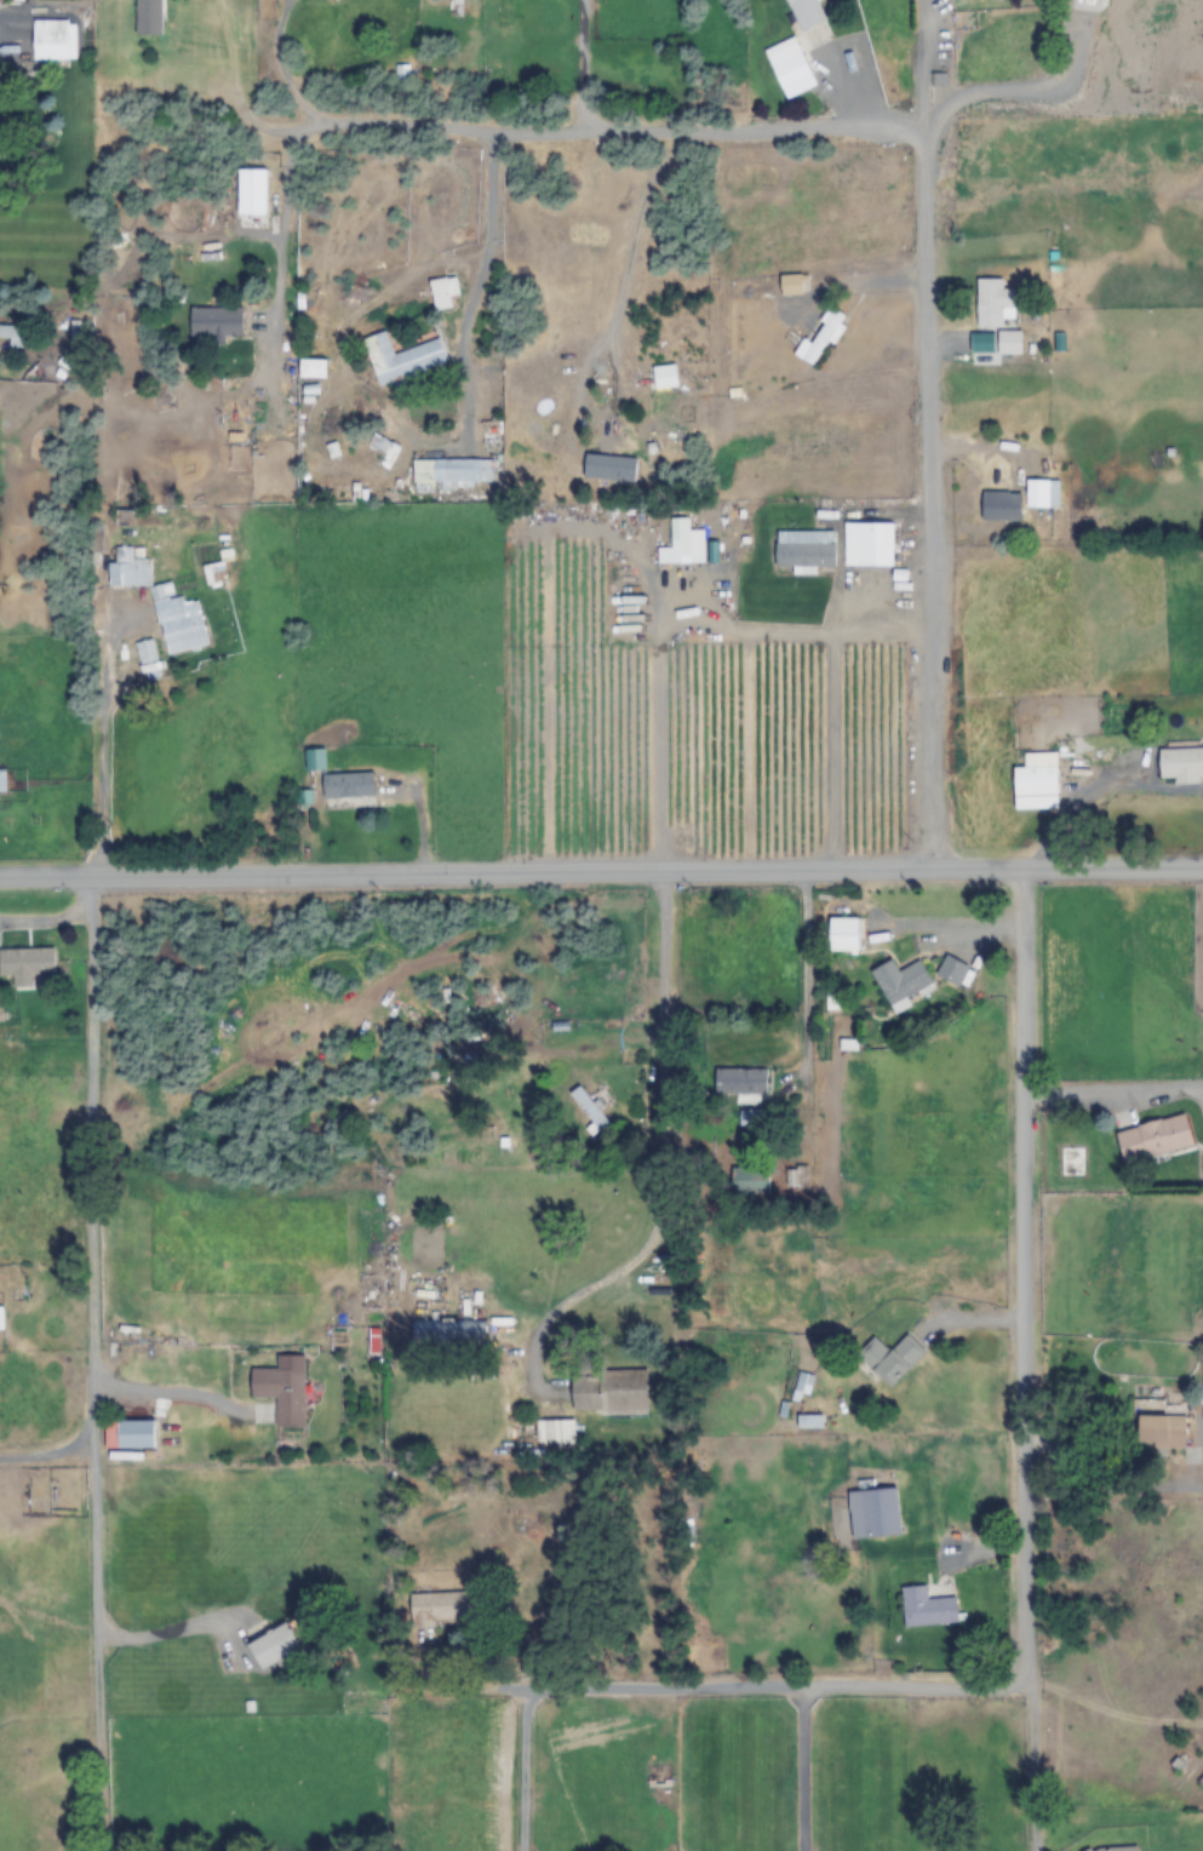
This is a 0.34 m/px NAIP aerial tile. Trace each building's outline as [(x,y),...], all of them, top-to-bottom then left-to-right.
[(162,35),(162,0),(136,0),(136,35),(162,35)] [(70,61),(70,19),(33,19),(33,61),(70,61)] [(815,73),(800,41),(766,56),(780,89),(815,73)] [(780,294),(804,294),(804,274),(780,274),(780,294)] [(433,309),(461,306),(458,276),(430,279),(433,309)] [(976,279),(976,327),(1015,327),(1015,289),(1003,289),(1003,279),(976,279)] [(796,356),(814,368),(847,316),(828,305),(796,356)] [(9,348),(31,348),(31,325),(0,325),(0,339),(9,339),(9,348)] [(363,338),(378,386),(451,363),(442,337),(394,353),(387,330),(363,338)] [(654,389),(678,387),(675,364),(652,366),(654,389)] [(636,457),(585,453),(583,477),(634,481),(636,457)] [(412,459),(412,484),(491,484),(491,459),(412,459)] [(1026,509),(1058,509),(1058,479),(1026,479),(1026,509)] [(1021,521),(1021,492),(981,492),(981,521),(1021,521)] [(776,531),(776,568),(792,568),(792,576),(818,576),(818,569),(835,569),(835,546),(843,546),(843,568),(893,568),(893,522),(842,522),(842,531),(776,531)] [(203,565),(208,587),(229,582),(223,560),(203,565)] [(152,638),(134,643),(141,665),(159,660),(152,638)] [(1159,749),(1159,782),(1202,782),(1202,749),(1159,749)] [(1013,767),(1013,797),(1058,797),(1058,767),(1013,767)] [(323,774),(323,799),(374,798),(374,773),(323,774)] [(829,949),(858,949),(858,918),(829,918),(829,949)] [(14,977),(14,988),(33,988),(33,976),(55,976),(55,949),(0,949),(0,977),(14,977)] [(955,983),(962,963),(944,957),(937,977),(955,983)] [(871,971),(892,1012),(909,1004),(906,999),(933,985),(920,961),(898,973),(891,961),(871,971)] [(826,1010),(839,1010),(839,993),(826,993),(826,1010)] [(766,1070),(715,1070),(715,1094),(766,1094),(766,1070)] [(1115,1130),(1122,1162),(1192,1147),(1186,1115),(1115,1130)] [(768,1193),(768,1168),(731,1168),(731,1193),(768,1193)] [(414,1319),(414,1358),(487,1358),(486,1319),(414,1319)] [(874,1337),(856,1355),(891,1388),(925,1352),(906,1335),(890,1352),(874,1337)] [(304,1426),(304,1369),(251,1369),(251,1399),(275,1399),(275,1426),(304,1426)] [(648,1371),(572,1372),(572,1411),(648,1411),(648,1371)] [(808,1375),(798,1373),(794,1390),(804,1393),(808,1375)] [(1185,1415),(1138,1415),(1138,1446),(1185,1446),(1185,1415)] [(154,1448),(154,1420),(105,1420),(105,1448),(154,1448)] [(571,1420),(538,1420),(538,1441),(571,1441),(571,1420)] [(848,1491),(851,1539),(900,1535),(896,1488),(848,1491)] [(905,1627),(959,1623),(956,1597),(927,1599),(926,1585),(901,1587),(905,1627)] [(410,1594),(410,1626),(467,1626),(467,1594),(410,1594)] [(303,1651),(292,1623),(248,1640),(260,1669),(303,1651)] [(1178,1772),(1173,1777),(1185,1786),(1202,1764),(1202,1742),(1184,1764),(1177,1758),(1171,1766),(1178,1772)]
